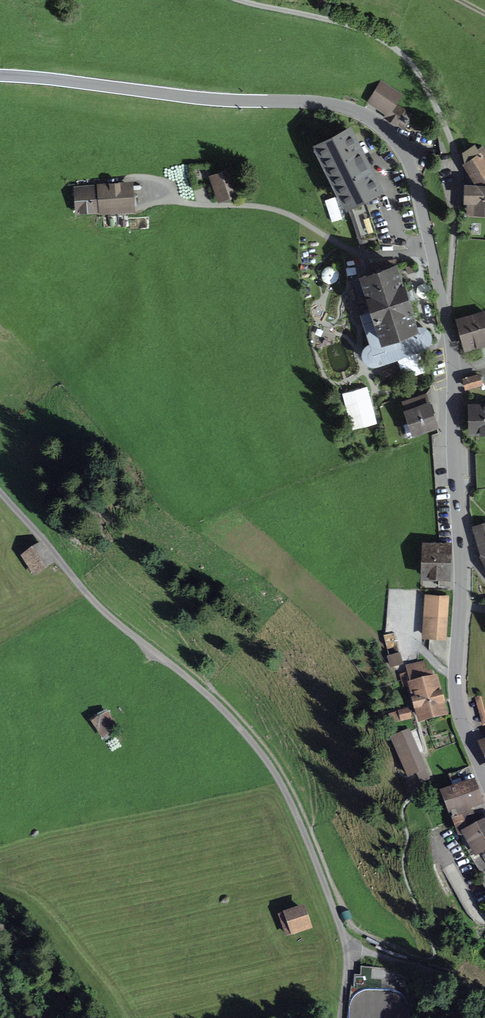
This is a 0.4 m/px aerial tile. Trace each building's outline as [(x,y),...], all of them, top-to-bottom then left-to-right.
[(410,115),(393,104),(399,94),(382,83),(371,100),(388,111),(386,114),(403,126),(410,115)] [(344,209),(383,189),(350,125),(312,145),(344,209)] [(467,164),(481,188),(468,187),(468,210),(484,210),(484,151),(483,148),(477,151),(475,148),(464,155),(467,164)] [(212,177),(219,198),(238,190),(231,171),(212,177)] [(131,206),(129,185),(77,189),(79,210),(131,206)] [(361,267),(363,274),(376,270),(373,263),(361,267)] [(363,314),(372,343),(369,344),(365,348),(363,354),(366,361),(370,363),(374,363),(424,347),(429,343),(430,338),(429,334),(425,330),(418,333),(416,329),(409,309),(410,308),(403,285),(401,286),(395,266),(362,276),(374,311),(363,314)] [(484,344),(484,335),(479,314),(461,319),(468,348),(484,344)] [(465,379),(467,388),(480,385),(478,375),(465,379)] [(406,411),(410,422),(404,424),(407,435),(436,425),(433,417),(429,403),(406,411)] [(472,430),(484,430),(484,407),(473,407),(472,430)] [(354,444),(373,440),(370,425),(351,429),(354,444)] [(377,439),(366,442),(367,450),(379,447),(377,439)] [(475,527),(483,555),(484,558),(484,524),(475,527)] [(447,576),(448,544),(432,543),(431,546),(426,546),(425,574),(447,576)] [(52,560),(42,545),(24,557),(34,572),(52,560)] [(446,598),(427,597),(424,636),(443,637),(446,598)] [(389,656),(391,666),(399,664),(401,661),(399,654),(389,656)] [(403,686),(410,685),(420,723),(449,715),(437,674),(434,675),(433,670),(428,671),(425,660),(406,665),(408,672),(400,674),(403,686)] [(408,710),(391,714),(393,721),(409,717),(408,710)] [(93,719),(103,736),(115,729),(105,712),(93,719)] [(390,737),(407,777),(426,769),(409,729),(390,737)] [(417,780),(409,784),(413,792),(421,787),(417,780)] [(460,836),(467,833),(477,828),(469,808),(480,804),(471,781),(443,792),(460,836)] [(477,828),(467,833),(477,852),(484,847),(484,823),(477,828)] [(280,916),(286,934),(308,926),(302,909),(280,916)] [(382,990),(383,969),(364,967),(363,977),(355,976),(354,988),(382,990)]
